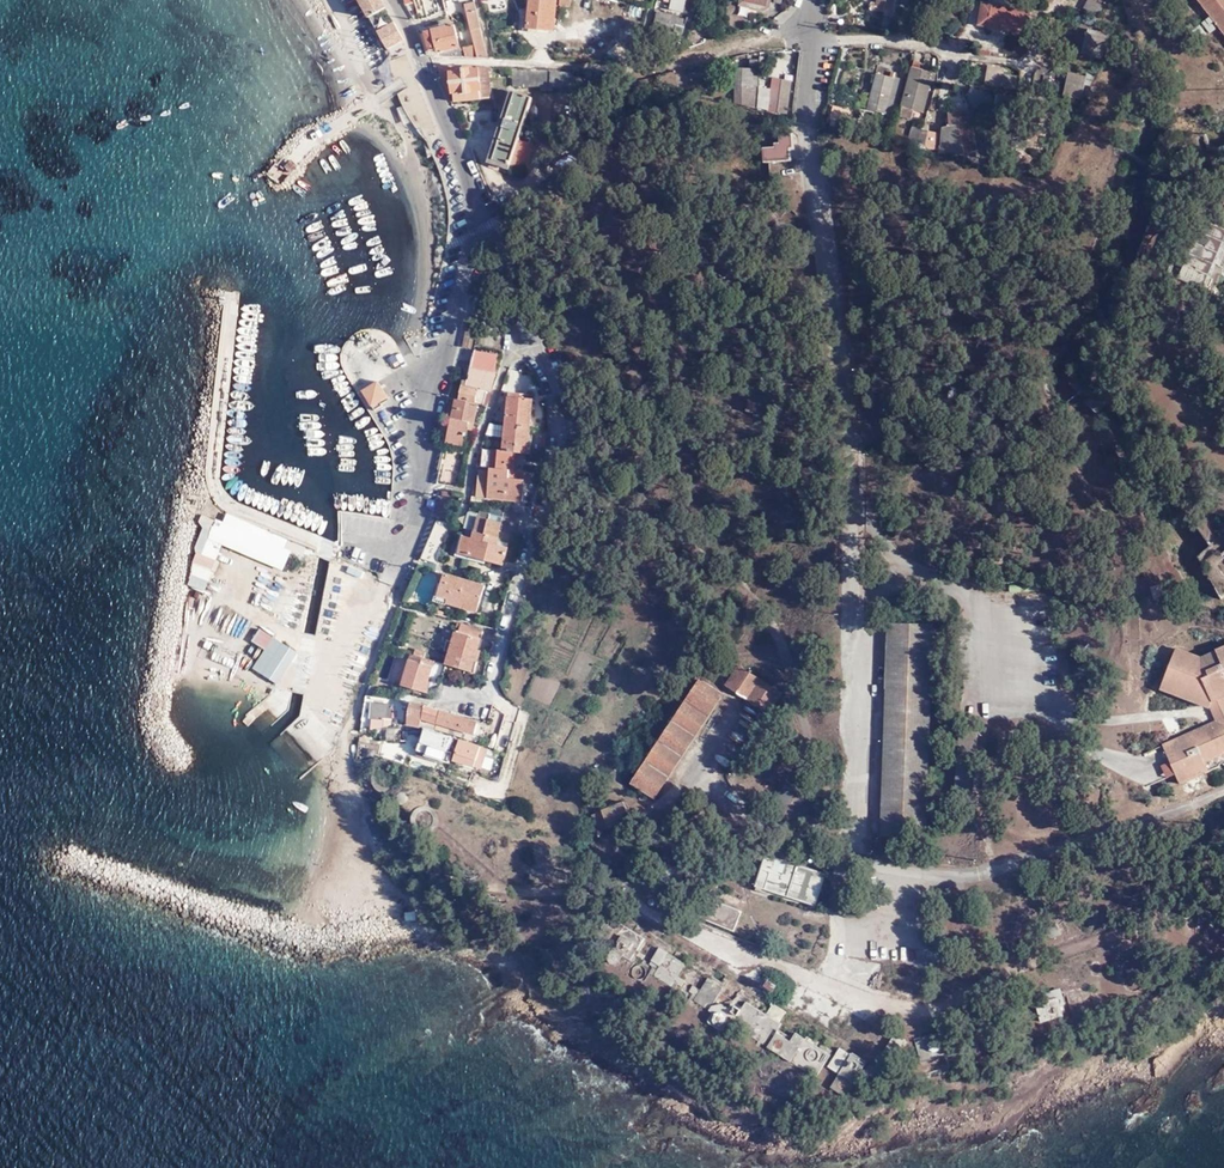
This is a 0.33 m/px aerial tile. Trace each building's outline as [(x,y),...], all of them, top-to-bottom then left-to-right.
[(382,0),(359,0),(369,19),(387,9),(382,0)] [(554,32),(559,2),(549,0),(533,0),(531,14),(530,14),(529,26),(541,28),(541,31),(554,32)] [(671,2),(669,10),(691,15),(695,0),(672,0),(671,2)] [(887,0),(879,0),(878,12),(885,13),(887,0)] [(885,13),(885,17),(893,17),(895,0),(887,0),(885,13)] [(1084,8),(1099,15),(1104,6),(1092,0),(1088,0),(1084,8)] [(1210,17),(1202,25),(1210,35),(1215,31),(1212,26),(1215,24),(1223,35),(1223,0),(1197,0),(1210,17)] [(465,4),(467,13),(476,11),(474,2),(465,4)] [(435,3),(427,5),(429,12),(436,11),(436,10),(435,3)] [(1032,17),(1033,12),(984,4),(980,26),(989,28),(1019,32),(1020,31),(1027,31),(1030,28),(1032,17)] [(387,9),(369,19),(378,33),(395,23),(387,9)] [(486,53),(476,11),(467,13),(474,45),(463,48),(466,58),(477,58),(487,59),(486,53)] [(690,20),(659,13),(656,24),(687,31),(690,20)] [(554,35),(554,32),(541,31),(541,28),(529,26),(530,14),(527,14),(524,30),(554,35)] [(1061,19),(1050,18),(1049,31),(1059,33),(1061,19)] [(395,23),(378,33),(388,50),(405,41),(395,23)] [(437,51),(439,58),(444,58),(452,58),(462,58),(455,25),(427,31),(431,52),(437,51)] [(1101,27),(1089,25),(1085,50),(1098,51),(1101,27)] [(1206,35),(1199,27),(1189,34),(1197,43),(1206,35)] [(620,47),(613,54),(624,65),(631,57),(620,47)] [(407,56),(395,60),(400,80),(415,74),(407,56)] [(749,69),(737,67),(735,80),(755,81),(758,62),(750,61),(749,69)] [(453,88),(455,102),(488,99),(488,94),(493,93),(492,77),(493,77),(497,78),(496,69),(492,68),(485,68),(437,66),(447,91),(453,88)] [(985,66),(982,83),(998,86),(1001,69),(985,66)] [(920,70),(913,68),(903,108),(914,110),(923,112),(930,83),(934,84),(937,74),(920,70)] [(524,70),(515,70),(515,81),(523,81),(524,70)] [(554,71),(524,70),(523,81),(523,84),(542,85),(542,90),(553,90),(553,85),(575,85),(576,74),(554,73),(554,71)] [(1086,74),(1068,71),(1063,96),(1081,100),(1084,85),(1086,74)] [(1086,74),(1084,85),(1092,86),(1096,79),(1089,74),(1086,74)] [(787,80),(769,77),(764,109),(782,112),(787,80)] [(875,79),(872,96),(889,99),(897,101),(901,84),(893,82),(875,79)] [(752,105),(755,81),(735,80),(733,101),(752,105)] [(411,87),(403,92),(418,131),(423,130),(426,137),(438,133),(419,84),(411,87)] [(532,97),(515,92),(494,160),(510,165),(518,139),(532,97)] [(992,157),(1005,154),(1003,141),(1005,140),(1004,129),(1006,128),(1010,113),(1012,97),(996,94),(994,109),(997,110),(994,123),(995,130),(984,133),(988,153),(992,157)] [(897,101),(889,99),(872,96),(868,114),(885,117),(889,118),(897,101)] [(1043,102),(1036,102),(1034,115),(1029,147),(1044,149),(1047,129),(1039,128),(1043,102)] [(843,109),(836,107),(833,118),(841,119),(843,109)] [(914,110),(903,108),(901,118),(912,120),(914,110)] [(855,111),(843,109),(841,119),(833,118),(832,123),(852,127),(855,111)] [(948,113),(949,125),(967,123),(964,110),(948,113)] [(967,123),(949,125),(943,127),(939,146),(944,148),(945,153),(953,151),(953,154),(976,149),(970,124),(967,124),(967,123)] [(923,130),(923,129),(914,126),(909,143),(918,146),(923,130)] [(938,133),(923,130),(918,146),(934,150),(938,133)] [(776,148),(764,149),(765,162),(792,161),(791,149),(794,149),(793,135),(780,135),(781,144),(776,144),(776,148)] [(534,144),(518,139),(510,165),(525,170),(534,144)] [(1222,214),(1209,209),(1179,278),(1205,291),(1216,264),(1223,268),(1223,211),(1222,214)] [(473,353),(470,370),(493,375),(497,357),(473,353)] [(462,381),(457,400),(462,401),(479,405),(484,407),(486,394),(489,394),(493,375),(470,370),(467,382),(463,382),(462,381)] [(388,400),(377,381),(362,390),(374,410),(383,405),(382,404),(388,400)] [(528,399),(519,398),(508,396),(505,424),(529,427),(532,399),(528,399)] [(462,401),(457,400),(446,442),(464,447),(470,424),(474,425),(479,405),(462,401)] [(529,427),(505,424),(502,450),(515,452),(527,453),(529,427)] [(462,454),(445,449),(437,484),(464,488),(467,474),(458,473),(462,454)] [(493,450),(490,468),(513,470),(515,452),(502,450),(493,450)] [(580,459),(568,464),(574,477),(586,471),(580,459)] [(513,470),(490,468),(487,497),(522,501),(524,479),(512,478),(513,470)] [(594,489),(587,476),(577,480),(584,494),(594,489)] [(444,491),(437,516),(447,520),(454,499),(455,495),(444,491)] [(474,530),(473,532),(496,540),(499,530),(502,518),(479,511),(478,514),(468,511),(463,526),(474,530)] [(194,550),(196,554),(200,556),(208,538),(213,522),(200,517),(198,523),(202,530),(194,550)] [(519,524),(502,518),(499,530),(511,533),(516,535),(519,524)] [(439,551),(449,525),(447,524),(436,520),(435,520),(419,559),(435,564),(439,551)] [(214,521),(213,522),(208,538),(282,569),(288,552),(214,521)] [(496,540),(473,532),(472,536),(466,554),(482,559),(502,564),(505,554),(507,547),(511,533),(499,530),(496,540)] [(457,552),(466,554),(472,536),(463,533),(457,552)] [(196,554),(192,563),(211,570),(215,562),(200,556),(196,554)] [(203,591),(211,570),(192,563),(189,585),(203,591)] [(475,612),(482,586),(443,574),(436,596),(435,600),(475,612)] [(297,612),(302,595),(275,587),(276,582),(259,577),(253,595),(267,599),(263,609),(273,612),(275,606),(297,612)] [(471,671),(482,630),(459,623),(457,631),(455,630),(451,642),(455,643),(449,664),(471,671)] [(933,625),(887,623),(880,835),(926,837),(933,625)] [(251,642),(263,649),(271,637),(259,630),(251,642)] [(273,638),(253,668),(253,670),(276,684),(296,653),(273,638)] [(1201,657),(1176,648),(1160,690),(1210,709),(1215,721),(1162,745),(1180,785),(1209,772),(1204,762),(1223,753),(1223,647),(1201,657)] [(213,651),(211,657),(231,666),(234,659),(213,651)] [(434,660),(411,653),(401,685),(422,691),(428,671),(430,672),(434,660)] [(781,694),(739,667),(727,686),(769,713),(781,694)] [(723,694),(699,677),(630,782),(654,798),(723,694)] [(382,717),(388,717),(391,717),(393,704),(371,701),(369,718),(382,718),(382,717)] [(421,726),(421,724),(425,706),(425,704),(410,702),(408,716),(407,721),(407,722),(407,724),(421,726)] [(441,711),(425,706),(421,724),(436,729),(441,711)] [(454,715),(441,711),(436,729),(449,733),(450,727),(454,715)] [(477,722),(454,715),(450,727),(474,734),(476,725),(477,722)] [(474,734),(483,737),(486,728),(476,725),(474,734)] [(448,735),(435,731),(425,728),(423,733),(417,750),(450,760),(452,751),(457,738),(448,735)] [(470,758),(477,760),(481,746),(457,738),(452,751),(456,752),(453,760),(468,764),(470,758)] [(477,760),(475,766),(481,769),(488,748),(481,746),(477,760)] [(468,764),(475,766),(477,760),(470,758),(468,764)] [(812,791),(814,786),(806,781),(803,786),(812,791)] [(602,810),(592,814),(598,830),(606,827),(609,827),(630,819),(623,800),(601,808),(602,810)] [(773,859),(765,856),(755,885),(814,904),(824,873),(774,856),(773,859)] [(741,911),(708,897),(700,917),(732,930),(741,911)] [(621,922),(623,918),(614,913),(607,923),(604,921),(595,934),(596,936),(596,938),(598,942),(600,943),(604,941),(613,948),(608,955),(607,956),(607,957),(607,958),(608,959),(608,960),(609,961),(610,961),(611,961),(616,961),(619,960),(623,954),(631,959),(635,954),(642,957),(645,954),(638,949),(645,938),(621,922)] [(684,962),(660,945),(650,959),(651,960),(658,965),(654,972),(654,975),(674,987),(677,983),(681,986),(685,978),(678,973),(684,962)] [(690,997),(708,1008),(711,1003),(722,987),(707,976),(699,989),(693,985),(689,990),(689,992),(692,992),(690,997)] [(768,978),(764,984),(772,990),(776,984),(768,978)] [(1041,993),(1043,1000),(1035,1003),(1040,1022),(1063,1015),(1060,1005),(1064,1004),(1059,988),(1041,993)] [(720,1002),(711,1003),(708,1008),(709,1009),(711,1012),(709,1016),(707,1021),(720,1029),(722,1029),(726,1023),(731,1023),(815,1075),(829,1054),(794,1031),(789,1039),(776,1031),(781,1023),(779,1021),(786,1010),(771,1001),(768,1003),(770,1005),(765,1013),(745,1000),(739,1009),(730,1002),(727,1007),(720,1002)] [(951,1027),(914,1038),(921,1062),(958,1050),(951,1027)] [(852,1050),(850,1053),(839,1046),(826,1065),(837,1073),(829,1086),(844,1095),(864,1063),(859,1059),(860,1056),(852,1050)]
